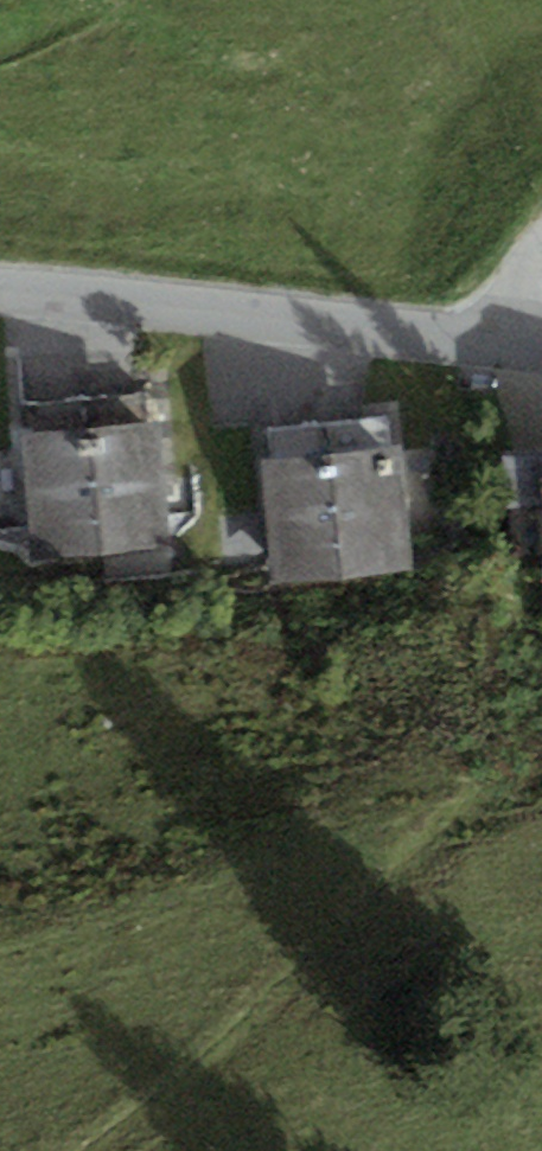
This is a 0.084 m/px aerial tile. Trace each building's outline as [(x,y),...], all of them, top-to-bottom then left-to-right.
[(161,392),(93,397),(105,552),(107,578),(175,573),(161,392)] [(105,552),(93,397),(23,401),(33,556),(105,552)] [(393,415),(327,421),(341,576),(407,570),(393,415)] [(327,421),(265,426),(278,582),(341,576),(327,421)] [(494,451),(500,510),(510,509),(515,552),(541,550),(541,446),(494,451)]
